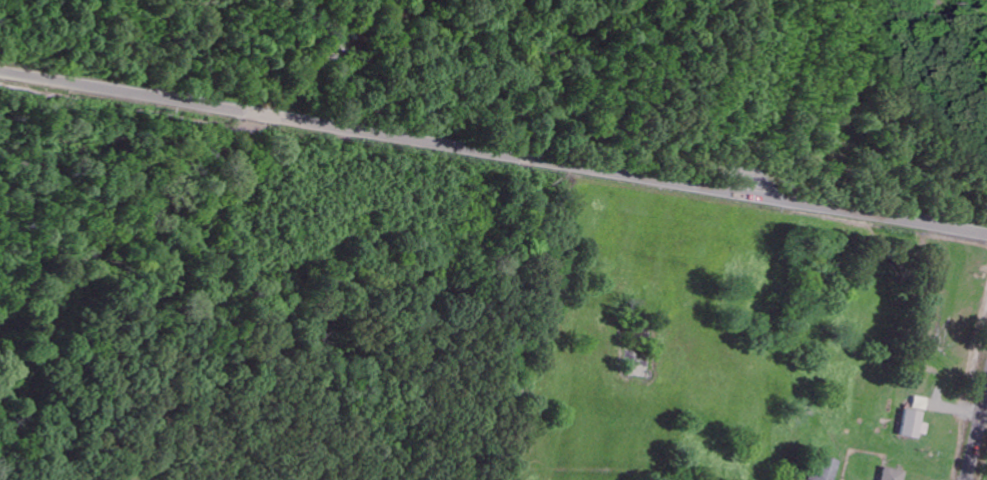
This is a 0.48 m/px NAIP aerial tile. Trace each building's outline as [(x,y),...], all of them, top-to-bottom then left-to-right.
[(919,432),(923,433),(925,424),(920,422),(922,412),(905,408),(898,434),(917,438),(919,432)] [(838,461),(817,453),(808,479),(832,479),(838,461)] [(904,470),(882,466),(879,479),(902,479),(904,470)]
